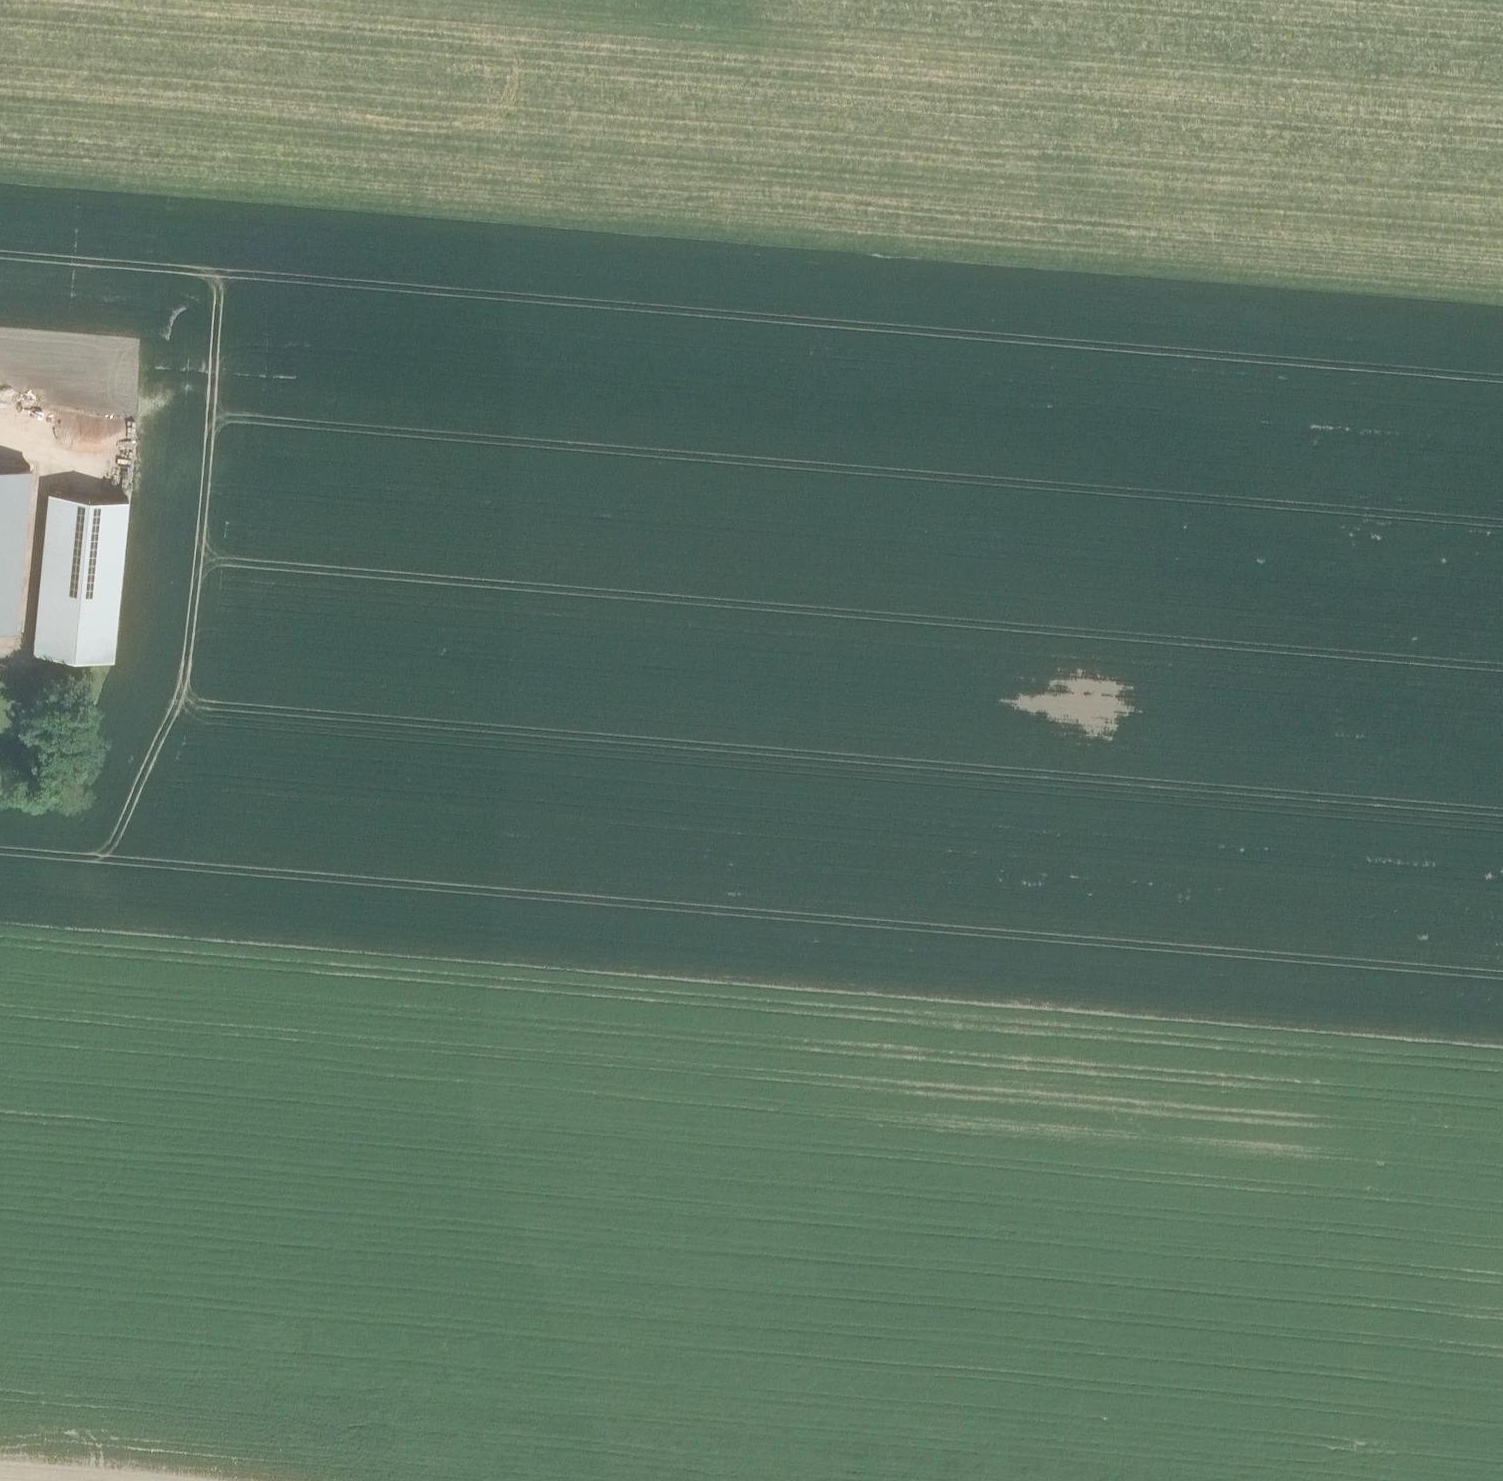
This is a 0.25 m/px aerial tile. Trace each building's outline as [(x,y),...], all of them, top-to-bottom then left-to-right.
[(0,458),(0,621),(17,623),(30,461),(0,458)] [(48,491),(33,650),(114,657),(128,498),(48,491)]
